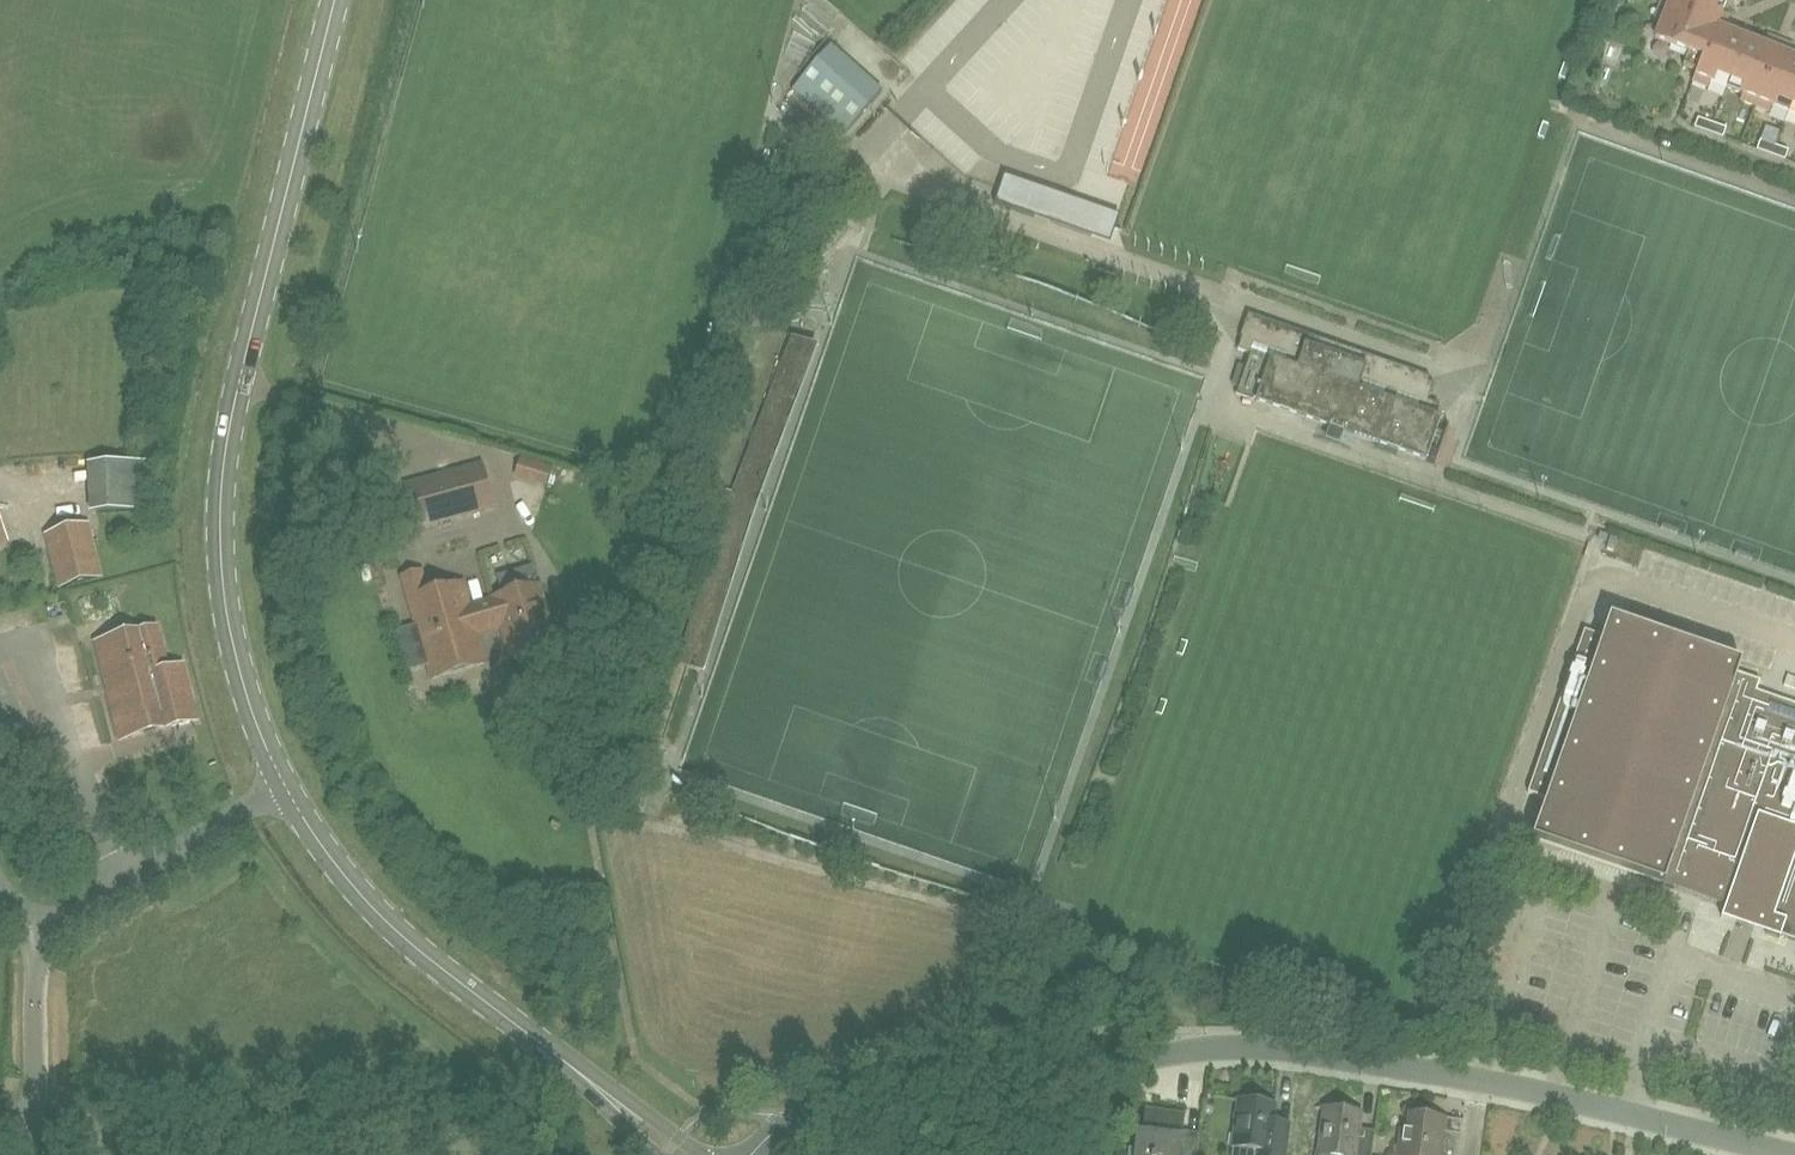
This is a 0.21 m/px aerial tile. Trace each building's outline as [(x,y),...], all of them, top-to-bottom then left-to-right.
[(1729,0),(1663,0),(1660,7),(1714,28),(1717,21),(1726,24),(1728,18),(1722,16),(1729,0)] [(1696,74),(1714,28),(1660,7),(1654,22),(1661,25),(1654,42),(1687,55),(1682,69),(1696,74)] [(1732,27),(1726,24),(1717,21),(1714,28),(1696,74),(1692,84),(1708,91),(1710,84),(1727,91),(1746,41),(1729,34),(1732,27)] [(1755,109),(1781,44),(1768,39),(1764,48),(1746,41),(1727,91),(1742,97),(1740,103),(1755,109)] [(1794,97),(1794,60),(1791,59),(1794,50),(1781,44),(1755,109),(1769,115),(1772,109),(1788,115),(1794,97)] [(799,82),(851,129),(881,94),(829,48),(799,82)] [(1562,64),(1556,80),(1563,82),(1569,66),(1562,64)] [(1712,125),(1697,120),(1693,130),(1722,140),(1726,130),(1712,125)] [(1541,123),(1535,139),(1542,141),(1547,125),(1541,123)] [(1759,142),(1755,152),(1784,162),(1788,152),(1775,148),(1759,142)] [(994,204),(1092,238),(1083,203),(1004,176),(999,189),(994,204)] [(743,195),(739,210),(746,212),(749,197),(743,195)] [(725,262),(721,278),(729,280),(733,264),(725,262)] [(1339,447),(1343,434),(1425,462),(1440,419),(1434,417),(1438,405),(1428,402),(1433,385),(1428,383),(1430,378),(1247,316),(1239,339),(1241,340),(1237,351),(1249,355),(1234,396),(1328,429),(1324,442),(1339,447)] [(554,467),(519,457),(513,477),(548,488),(554,467)] [(151,513),(148,463),(89,466),(91,516),(151,513)] [(405,486),(417,530),(494,509),(481,465),(405,486)] [(88,526),(46,537),(59,588),(101,577),(88,526)] [(1617,542),(1610,539),(1606,550),(1613,552),(1617,542)] [(502,598),(539,587),(534,573),(532,566),(495,577),(502,598)] [(426,666),(430,680),(485,664),(475,628),(497,621),(508,658),(555,644),(539,587),(502,598),(492,601),(469,608),(462,584),(427,594),(421,573),(400,579),(414,625),(426,666)] [(1790,718),(1794,707),(1754,693),(1758,683),(1734,675),(1738,665),(1617,622),(1610,620),(1608,627),(1604,639),(1584,632),(1528,794),(1547,800),(1533,839),(1556,847),(1663,885),(1726,907),(1723,918),(1794,943),(1794,720),(1790,718)] [(426,666),(414,625),(393,631),(405,671),(426,666)] [(167,668),(157,629),(96,644),(119,741),(196,722),(182,664),(167,668)] [(1180,640),(1175,657),(1184,660),(1189,643),(1180,640)] [(1160,700),(1154,717),(1162,719),(1168,703),(1160,700)] [(1285,1141),(1291,1142),(1293,1125),(1272,1123),(1274,1106),(1267,1105),(1267,1101),(1265,1099),(1249,1097),(1247,1099),(1246,1102),(1240,1102),(1237,1121),(1236,1121),(1231,1154),(1283,1154),(1285,1141)] [(1333,1110),(1323,1109),(1317,1154),(1356,1154),(1359,1131),(1361,1114),(1350,1112),(1348,1110),(1346,1109),(1344,1108),(1342,1108),(1340,1107),(1336,1108),(1333,1110)] [(1200,1135),(1182,1132),(1184,1115),(1165,1113),(1145,1110),(1142,1133),(1136,1132),(1134,1149),(1128,1148),(1128,1154),(1198,1154),(1200,1135)] [(1444,1120),(1410,1116),(1407,1132),(1400,1131),(1397,1154),(1458,1154),(1460,1135),(1443,1133),(1444,1120)] [(1462,1123),(1444,1120),(1443,1133),(1460,1135),(1462,1123)] [(1374,1133),(1359,1131),(1356,1154),(1371,1154),(1374,1133)]
